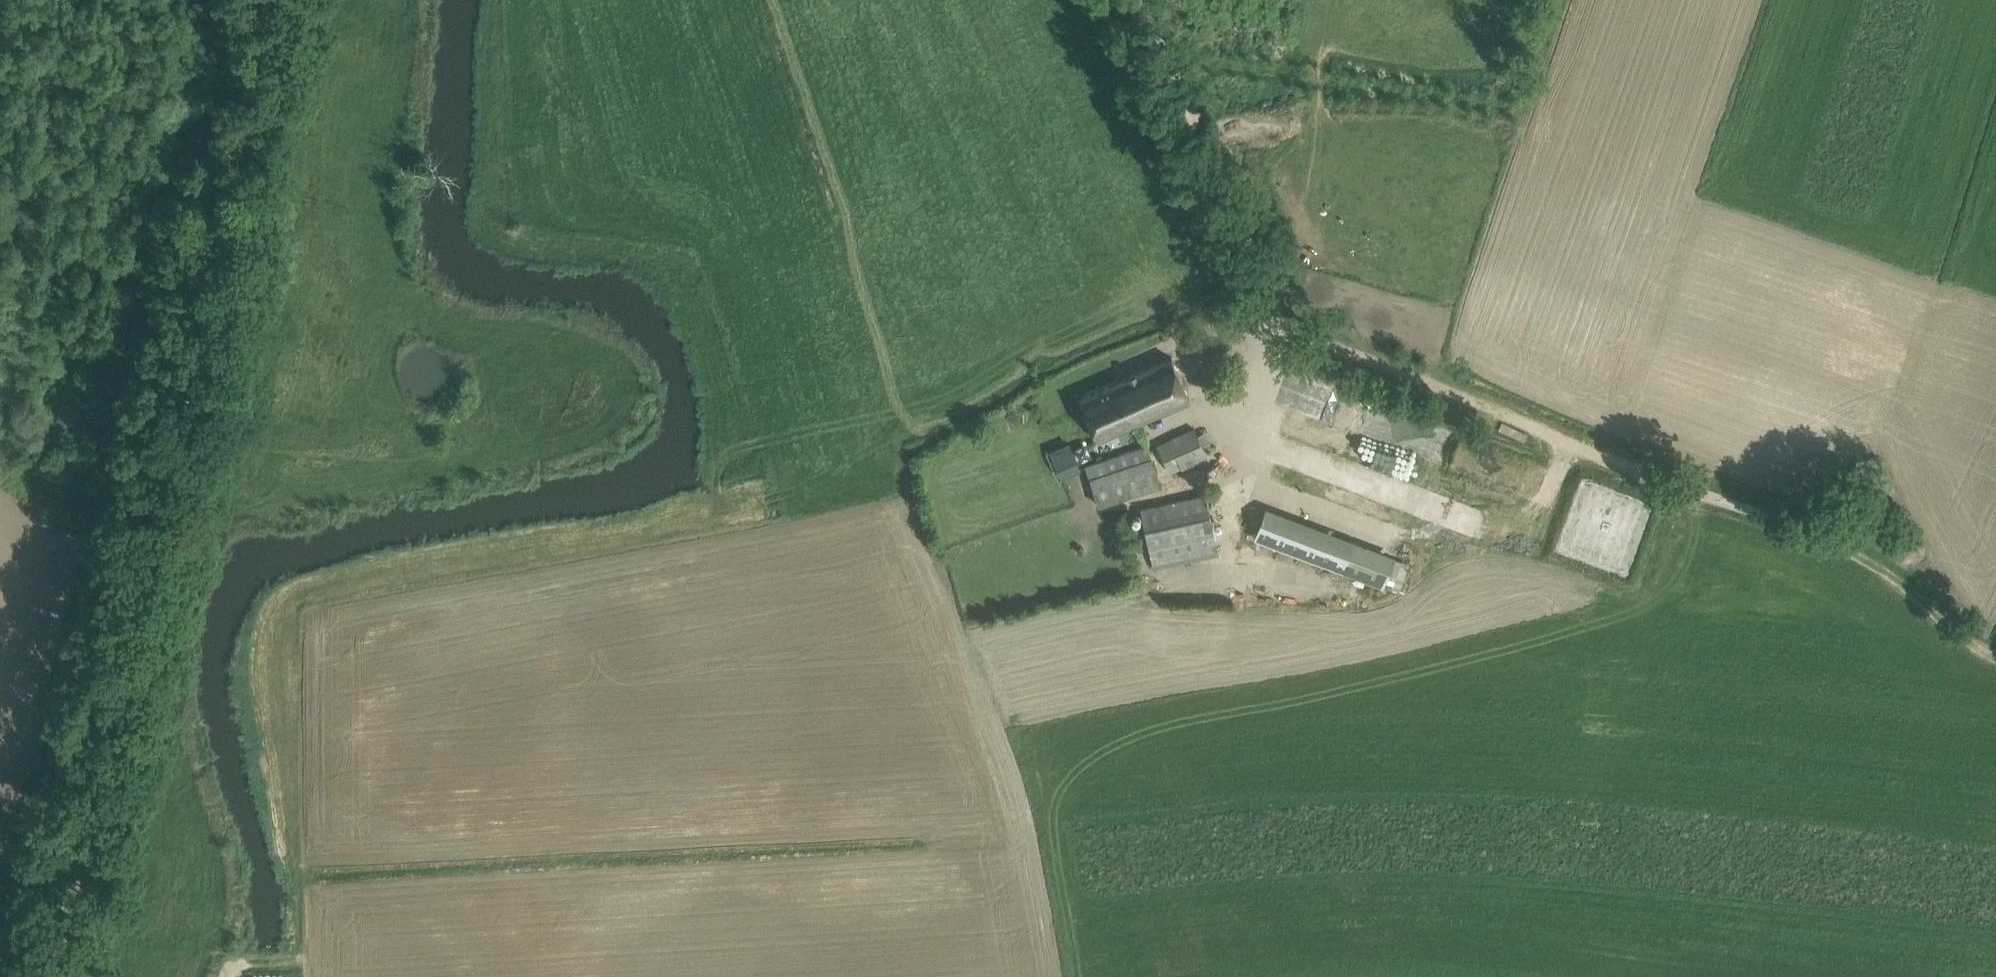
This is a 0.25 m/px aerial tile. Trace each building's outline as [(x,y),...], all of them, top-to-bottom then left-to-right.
[(1172,357),(1081,397),(1099,440),(1191,400),(1172,357)] [(1157,445),(1169,473),(1206,456),(1193,429),(1157,445)] [(1066,441),(1045,450),(1057,478),(1078,469),(1066,441)] [(1161,486),(1148,446),(1085,467),(1098,505),(1161,486)] [(1205,492),(1140,508),(1153,564),(1202,552),(1203,557),(1218,554),(1217,548),(1218,548),(1215,535),(1206,497),(1205,492)] [(1255,538),(1384,587),(1397,555),(1267,505),(1255,538)]
